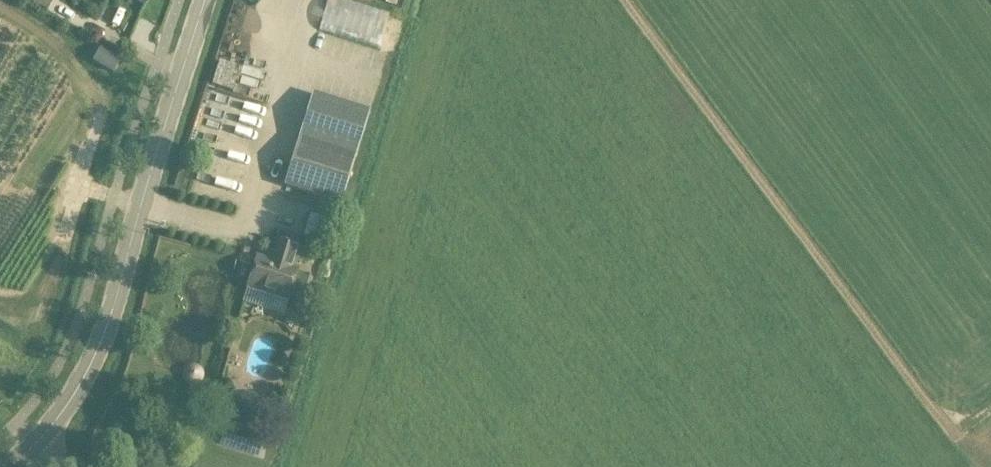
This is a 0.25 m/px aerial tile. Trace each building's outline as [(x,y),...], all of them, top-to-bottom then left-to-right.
[(319,29),(383,48),(394,12),(354,0),(328,0),(319,29)] [(93,62),(112,73),(119,62),(99,50),(93,62)] [(283,186),(314,196),(341,205),(369,112),(314,95),(283,186)] [(303,238),(325,244),(331,222),(310,216),(303,238)] [(257,257),(246,290),(287,303),(298,270),(294,269),(300,249),(276,241),(270,260),(257,257)] [(254,395),(242,391),(233,392),(226,400),(227,410),(234,416),(247,420),(256,419),(262,411),(261,401),(254,395)] [(263,455),(266,441),(222,432),(220,446),(263,455)]
